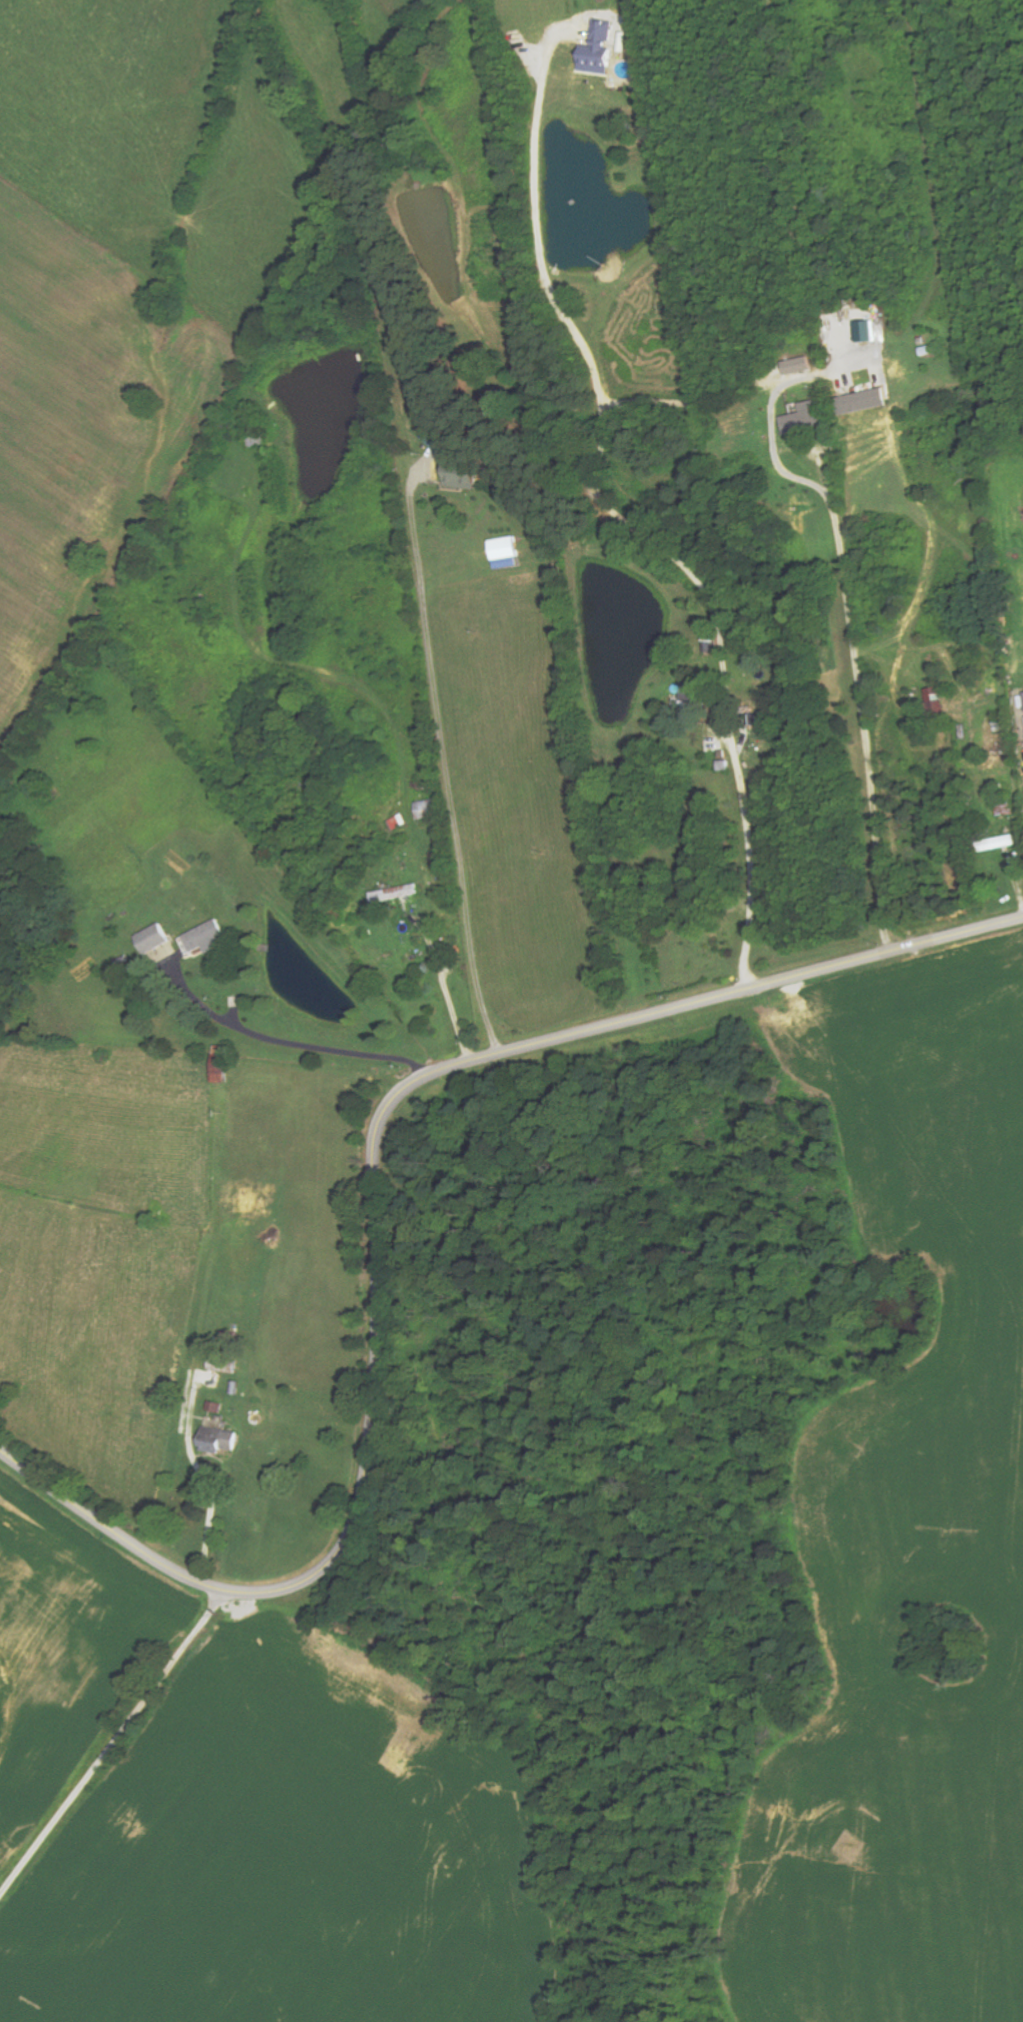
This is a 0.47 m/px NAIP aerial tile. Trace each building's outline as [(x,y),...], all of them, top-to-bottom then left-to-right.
[(581,72),(610,74),(612,41),(614,42),(615,21),(595,20),(593,49),(582,48),(581,72)] [(876,320),(859,321),(860,341),(877,340),(876,320)] [(783,362),(786,376),(813,369),(810,356),(783,362)] [(889,405),(884,387),(840,398),(844,416),(889,405)] [(786,434),(824,427),(819,400),(802,403),(804,413),(783,416),(786,434)] [(447,488),(479,489),(479,465),(448,464),(447,488)] [(493,540),(498,570),(523,566),(518,536),(493,540)] [(931,709),(945,707),(942,686),(928,689),(931,709)] [(1018,845),(1016,834),(979,842),(981,852),(1018,845)] [(421,894),(419,883),(373,894),(375,905),(421,894)] [(218,941),(228,937),(218,919),(184,936),(192,952),(204,946),(208,954),(221,947),(218,941)] [(171,942),(163,923),(136,936),(145,955),(171,942)] [(214,1083),(227,1083),(229,1047),(215,1046),(214,1083)] [(225,1402),(211,1401),(210,1410),(223,1412),(225,1402)] [(235,1455),(239,1432),(207,1426),(203,1449),(235,1455)]
